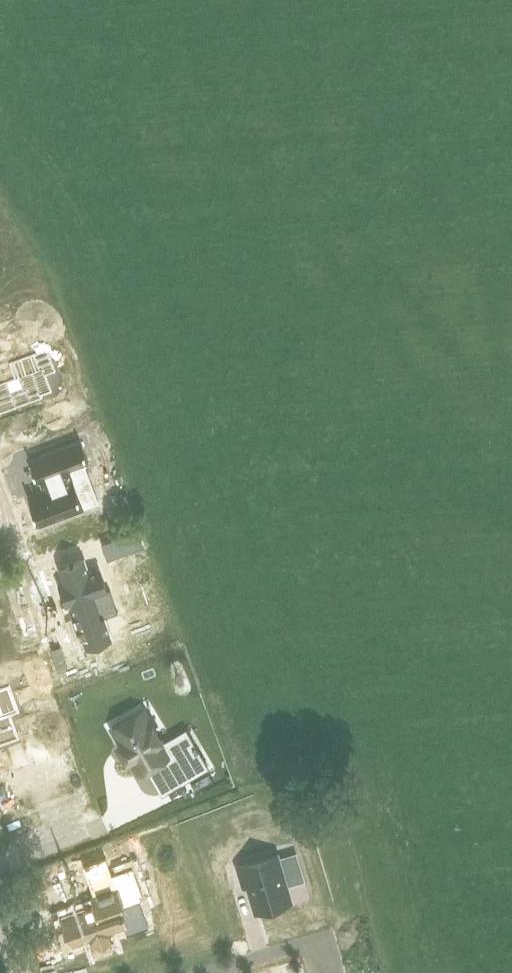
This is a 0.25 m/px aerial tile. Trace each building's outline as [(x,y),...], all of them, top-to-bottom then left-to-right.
[(42,399),(41,396),(51,393),(44,376),(54,372),(51,364),(52,364),(47,349),(41,351),(41,352),(10,364),(15,379),(0,385),(0,415),(42,399)] [(84,507),(84,506),(74,480),(82,477),(78,465),(85,462),(89,461),(81,439),(30,458),(38,480),(41,479),(44,488),(29,494),(40,524),(84,507)] [(108,559),(127,552),(121,535),(101,542),(108,559)] [(84,558),(59,567),(63,580),(59,581),(67,603),(71,602),(86,645),(112,636),(104,616),(102,617),(94,593),(107,589),(99,567),(89,571),(84,558)] [(3,574),(11,608),(23,605),(16,571),(3,574)] [(20,583),(26,594),(42,587),(37,575),(20,583)] [(20,739),(11,716),(19,713),(9,686),(0,689),(0,746),(20,739)] [(139,772),(147,767),(162,758),(169,769),(174,766),(182,781),(208,766),(196,744),(193,745),(195,750),(181,759),(176,750),(170,753),(162,741),(152,724),(150,725),(142,710),(144,709),(143,708),(112,726),(121,742),(118,743),(120,746),(121,746),(126,754),(125,755),(127,758),(130,756),(139,772)] [(20,767),(16,755),(15,754),(0,760),(0,774),(20,767)] [(43,801),(33,775),(24,778),(1,786),(0,787),(0,795),(16,838),(41,829),(32,805),(43,801)] [(277,857),(277,856),(276,853),(277,853),(277,852),(237,864),(243,885),(250,883),(257,908),(256,909),(256,910),(291,899),(291,898),(289,898),(285,885),(285,884),(291,882),(283,855),(277,857)] [(110,929),(125,924),(119,905),(144,896),(132,864),(110,872),(115,885),(94,892),(97,902),(63,914),(73,942),(91,936),(93,944),(112,937),(110,929)] [(377,971),(375,962),(354,967),(355,972),(367,972),(377,971)]
